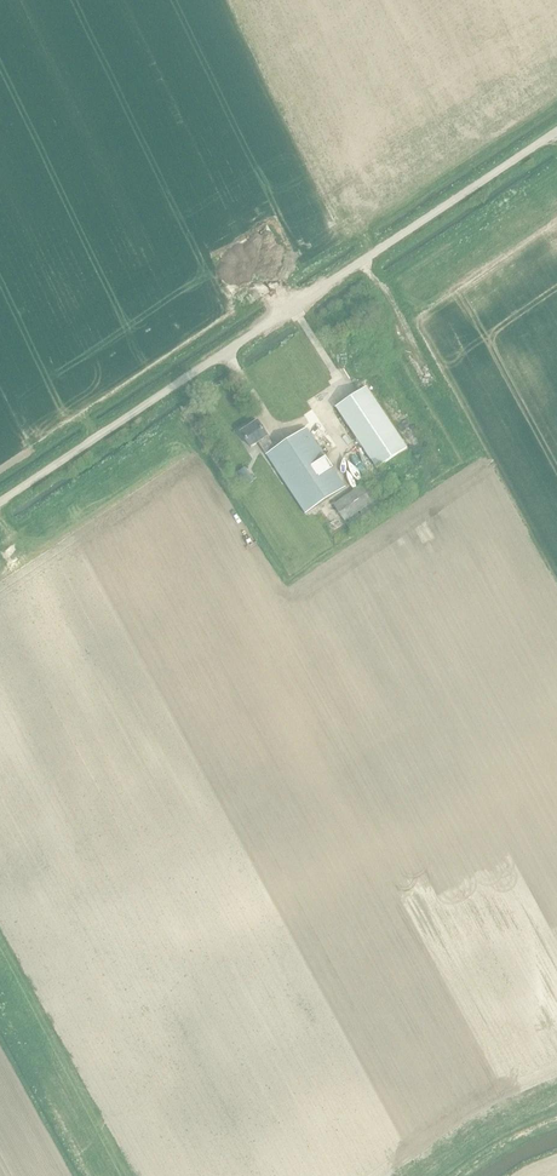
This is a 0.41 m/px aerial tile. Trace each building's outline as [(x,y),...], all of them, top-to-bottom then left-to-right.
[(255,247),(259,253),(288,239),(285,232),(255,247)] [(336,408),(377,469),(407,448),(366,388),(336,408)] [(304,513),(344,487),(305,428),(274,448),(257,421),(240,431),(251,447),(259,442),(267,454),(247,467),(253,476),(272,464),(304,513)] [(332,505),(351,533),(385,510),(366,482),(332,505)]
